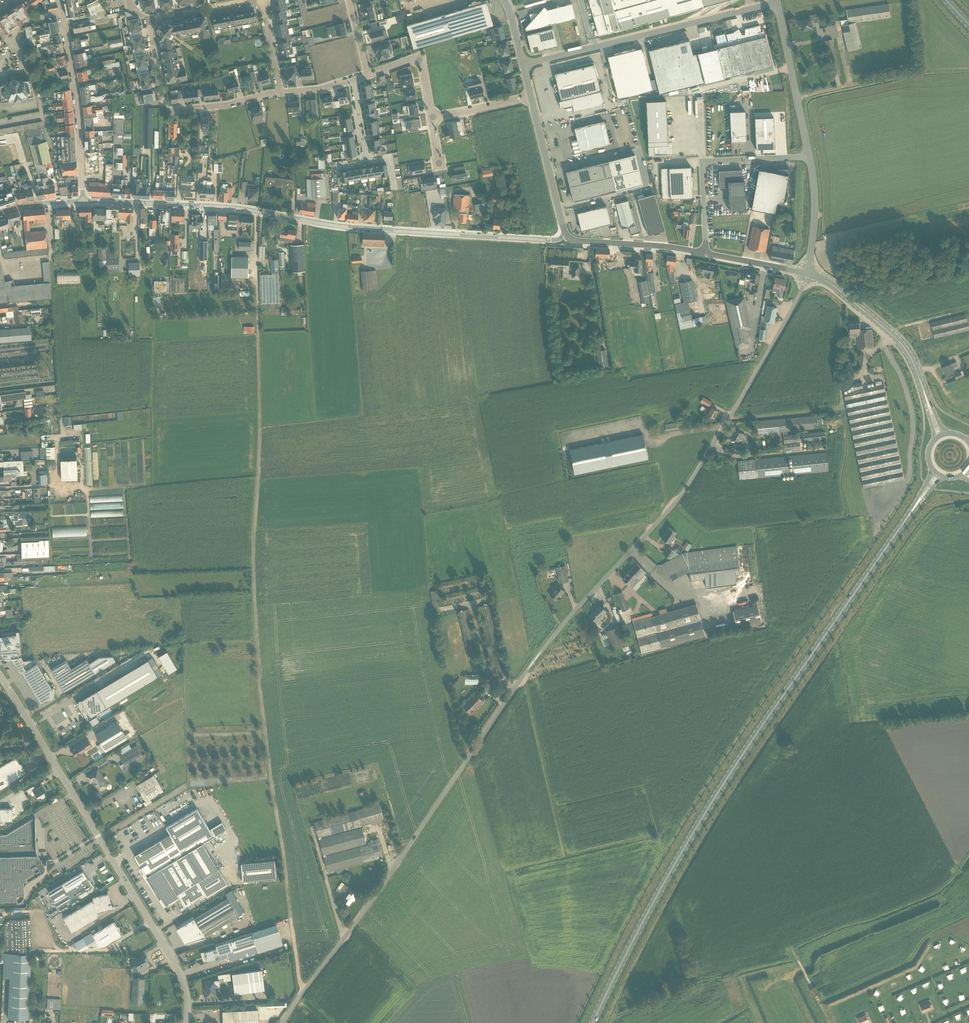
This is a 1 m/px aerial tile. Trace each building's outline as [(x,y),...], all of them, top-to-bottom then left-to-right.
[(28,0),(27,0),(23,3),(26,12),(27,12),(28,16),(29,19),(30,18),(29,18),(34,17),(30,9),(33,7),(28,0)] [(42,1),(43,2),(42,3),(44,6),(45,6),(46,7),(47,7),(48,11),(58,9),(57,4),(48,6),(48,4),(49,3),(47,0),(41,0),(42,1)] [(78,0),(70,0),(64,1),(67,17),(72,16),(73,20),(85,17),(84,13),(80,14),(78,0)] [(106,14),(99,0),(97,0),(87,5),(91,16),(106,14)] [(136,6),(141,11),(145,11),(145,12),(149,12),(147,0),(143,1),(142,0),(138,1),(140,3),(136,6)] [(147,0),(149,12),(154,11),(153,9),(158,8),(156,0),(149,0),(147,0)] [(158,8),(162,7),(163,9),(167,8),(165,0),(156,0),(158,8)] [(167,8),(171,8),(171,6),(176,5),(175,0),(165,0),(167,8)] [(298,1),(301,14),(302,13),(307,12),(305,3),(303,4),(302,0),(298,0),(298,1)] [(440,16),(407,25),(413,48),(447,39),(493,25),(489,12),(492,10),(491,8),(490,7),(492,7),(490,2),(488,3),(488,2),(487,0),(486,0),(483,2),(482,0),(480,1),(478,1),(478,2),(477,2),(476,1),(471,2),(472,4),(471,4),(471,3),(468,4),(469,7),(440,16)] [(591,10),(594,21),(595,24),(598,36),(704,6),(708,5),(711,9),(722,3),(722,1),(727,0),(588,0),(591,10)] [(0,17),(0,31),(3,29),(6,35),(11,32),(9,30),(17,24),(16,23),(25,18),(28,16),(27,12),(26,12),(23,3),(23,2),(17,6),(17,5),(12,9),(7,13),(7,12),(2,15),(2,16),(0,17)] [(274,12),(286,10),(287,10),(286,4),(275,6),(276,9),(274,10),(274,12)] [(530,23),(525,28),(526,30),(575,18),(572,4),(547,10),(544,7),(537,15),(537,12),(529,14),(531,23),(530,23)] [(856,22),(891,17),(889,4),(846,10),(848,19),(840,21),(841,26),(842,26),(856,22)] [(366,19),(374,17),(372,5),(363,7),(366,19)] [(382,8),(384,16),(391,14),(389,6),(382,8)] [(243,13),(240,14),(242,26),(249,24),(246,9),(243,10),(243,13)] [(250,9),(246,9),(249,24),(257,23),(256,18),(257,18),(256,15),(255,15),(255,11),(250,12),(250,9)] [(279,21),(287,20),(286,17),(287,16),(286,10),(274,12),(273,13),(274,17),(275,17),(275,19),(278,18),(279,21)] [(130,27),(141,25),(140,20),(138,21),(138,17),(131,15),(131,14),(126,11),(124,12),(126,19),(127,19),(127,21),(129,22),(130,27)] [(236,11),(232,12),(235,27),(242,26),(240,14),(237,14),(236,11)] [(230,15),(226,16),(228,28),(235,27),(232,12),(229,13),(230,15)] [(216,18),(212,19),(215,31),(222,30),(219,14),(215,15),(216,18)] [(222,14),(219,14),(222,30),(228,28),(226,16),(223,17),(222,14)] [(808,15),(809,18),(797,21),(799,27),(802,26),(803,31),(814,28),(812,21),(813,20),(814,23),(818,22),(816,14),(808,15)] [(167,26),(176,36),(187,34),(187,36),(198,34),(199,39),(210,37),(206,16),(197,18),(196,15),(193,16),(194,19),(184,20),(185,22),(172,24),(172,21),(170,21),(169,20),(168,22),(169,23),(167,26)] [(90,20),(73,25),(73,27),(73,28),(74,28),(74,33),(96,29),(95,25),(91,26),(90,20)] [(275,32),(288,29),(287,23),(288,23),(287,20),(279,21),(280,24),(275,25),(276,27),(274,27),(275,32)] [(57,21),(48,23),(49,29),(44,30),(45,34),(54,32),(59,31),(57,21)] [(856,22),(842,26),(848,51),(862,48),(856,22)] [(175,38),(176,36),(167,26),(169,23),(160,25),(159,27),(157,29),(159,38),(161,35),(174,39),(175,38)] [(347,34),(344,23),(327,28),(329,34),(332,33),(333,37),(337,36),(347,34)] [(130,36),(141,34),(140,29),(142,29),(141,25),(130,27),(131,31),(129,33),(130,36)] [(702,48),(703,52),(697,53),(693,54),(689,40),(648,50),(659,94),(710,81),(773,66),(765,36),(764,37),(763,31),(761,32),(759,25),(745,29),(745,34),(742,35),(739,29),(734,32),(734,33),(726,34),(728,41),(727,42),(725,33),(715,36),(717,44),(713,45),(714,49),(708,51),(707,46),(702,48)] [(24,27),(27,38),(33,37),(32,31),(31,26),(24,27)] [(491,35),(504,32),(502,26),(487,30),(489,36),(491,35)] [(283,39),(291,38),(290,34),(293,33),(292,28),(288,29),(275,32),(276,35),(277,35),(278,37),(282,36),(283,39)] [(553,29),(532,34),(527,35),(528,40),(529,40),(532,51),(534,51),(534,52),(539,51),(539,50),(551,47),(557,46),(553,29)] [(371,43),(384,39),(383,34),(386,33),(385,30),(382,31),(382,30),(369,33),(371,43)] [(54,32),(45,34),(39,36),(40,39),(46,38),(47,40),(48,41),(50,40),(51,43),(60,41),(59,35),(50,37),(49,33),(59,31),(54,32)] [(505,38),(504,32),(491,35),(492,41),(505,38)] [(133,45),(145,42),(144,38),(142,38),(141,34),(130,36),(131,39),(132,40),(133,45)] [(161,40),(161,41),(162,49),(161,49),(159,48),(158,50),(160,51),(160,53),(162,52),(165,70),(162,71),(163,74),(166,73),(167,83),(187,79),(185,68),(180,69),(179,62),(180,62),(177,48),(175,48),(174,39),(161,35),(159,38),(161,40)] [(88,36),(71,40),(72,48),(82,47),(81,42),(89,40),(88,36)] [(402,47),(408,45),(407,36),(400,38),(402,47)] [(279,50),(292,47),(291,41),(291,38),(283,39),(283,42),(279,43),(279,45),(278,46),(279,50)] [(61,42),(46,45),(40,47),(40,50),(47,49),(49,48),(49,50),(52,49),(54,57),(56,57),(64,55),(63,51),(61,42)] [(134,54),(144,52),(143,47),(145,47),(145,42),(133,45),(134,49),(133,50),(134,54)] [(378,61),(391,58),(390,51),(392,51),(390,43),(373,48),(375,54),(377,53),(378,56),(377,56),(378,61)] [(501,56),(509,54),(506,44),(499,45),(499,46),(496,46),(497,50),(499,49),(501,56)] [(293,53),(292,47),(279,50),(280,54),(281,53),(282,55),(293,53)] [(607,57),(617,99),(652,90),(642,48),(635,50),(635,49),(624,51),(614,54),(614,55),(607,57)] [(75,61),(91,58),(91,54),(86,55),(86,52),(74,54),(75,61)] [(136,62),(148,60),(147,56),(145,56),(144,52),(134,54),(134,57),(136,58),(136,62)] [(48,66),(44,67),(45,71),(49,70),(54,69),(57,68),(64,67),(64,64),(65,64),(64,55),(56,57),(54,57),(54,58),(49,59),(51,65),(48,66)] [(92,62),(91,58),(75,61),(76,67),(87,65),(87,63),(92,62)] [(136,68),(137,71),(148,69),(147,65),(149,64),(148,60),(136,62),(137,67),(136,68)] [(501,62),(504,73),(514,71),(511,60),(501,62)] [(104,68),(104,71),(120,68),(119,62),(115,62),(103,65),(101,65),(101,69),(104,68)] [(252,66),(254,72),(255,77),(258,76),(261,85),(270,83),(268,73),(260,75),(261,75),(259,76),(256,65),(252,66)] [(286,82),(296,81),(295,76),(298,75),(298,74),(297,65),(291,66),(291,71),(285,72),(285,76),(285,78),(286,80),(286,82)] [(302,65),(297,65),(298,74),(301,74),(302,79),(307,79),(312,79),(312,78),(313,78),(312,75),(311,69),(303,70),(302,65)] [(574,111),(603,104),(594,65),(554,74),(557,85),(554,85),(556,91),(558,90),(561,101),(559,101),(560,108),(572,105),(574,111)] [(45,72),(41,73),(41,74),(43,74),(45,74),(46,78),(57,75),(58,79),(68,77),(67,71),(64,71),(63,70),(58,71),(57,68),(54,69),(52,70),(45,72)] [(79,81),(92,78),(91,69),(77,72),(79,81)] [(139,76),(140,80),(151,78),(150,73),(148,74),(148,69),(137,71),(137,75),(139,76)] [(251,79),(244,81),(246,89),(254,87),(253,82),(257,81),(255,77),(254,72),(249,73),(251,79)] [(412,74),(400,76),(402,85),(413,83),(412,74)] [(506,79),(508,90),(516,88),(515,83),(514,81),(516,80),(515,77),(506,79)] [(12,81),(16,101),(21,100),(21,98),(33,96),(29,78),(12,81)] [(150,82),(152,82),(151,78),(140,80),(141,84),(140,85),(140,89),(151,87),(150,82)] [(770,84),(767,85),(766,78),(756,80),(759,93),(771,90),(770,84)] [(12,81),(0,84),(0,97),(1,102),(13,100),(13,102),(16,101),(12,81)] [(235,92),(239,91),(237,81),(234,82),(234,81),(230,82),(231,83),(226,84),(229,93),(235,91),(235,92)] [(83,85),(80,85),(82,102),(93,101),(92,96),(92,94),(96,94),(97,93),(96,88),(98,88),(97,83),(85,85),(85,86),(83,86),(83,85)] [(402,95),(405,94),(406,100),(416,98),(414,89),(407,90),(407,87),(401,88),(402,95)] [(92,96),(93,101),(107,98),(117,96),(125,95),(124,89),(123,91),(122,90),(119,91),(118,92),(116,91),(115,93),(112,93),(111,92),(110,94),(108,94),(107,93),(105,93),(104,94),(103,94),(102,95),(95,96),(95,95),(94,95),(92,96)] [(211,90),(212,99),(219,98),(219,97),(219,94),(218,94),(218,89),(211,90)] [(63,100),(71,99),(70,90),(61,91),(57,92),(54,93),(55,99),(58,99),(62,99),(62,100),(63,100)] [(152,90),(142,92),(144,102),(154,100),(152,90)] [(373,90),(362,92),(363,98),(368,97),(368,100),(374,99),(374,96),(373,90)] [(198,91),(190,92),(191,101),(199,100),(198,91)] [(337,93),(339,101),(348,100),(346,92),(337,93)] [(178,93),(170,94),(171,103),(179,102),(178,93)] [(119,109),(117,96),(107,98),(109,106),(105,106),(105,107),(96,108),(96,105),(83,106),(84,113),(103,111),(103,112),(110,111),(119,109)] [(332,96),(323,98),(324,106),(333,104),(332,96)] [(310,109),(310,113),(306,113),(307,118),(318,117),(317,100),(305,101),(306,109),(310,109)] [(667,140),(666,108),(665,100),(646,101),(646,109),(647,130),(647,141),(648,146),(648,156),(654,156),(654,155),(654,146),(668,145),(667,140)] [(695,100),(695,101),(684,102),(685,116),(696,115),(696,108),(699,108),(699,106),(703,105),(702,100),(695,100)] [(300,115),(299,101),(294,102),(291,102),(292,107),(288,108),(288,113),(292,113),(292,116),(300,115)] [(416,104),(403,106),(403,111),(408,110),(409,114),(418,113),(417,106),(416,104)] [(254,125),(264,122),(263,117),(264,117),(261,107),(251,109),(253,118),(252,118),(254,125)] [(145,108),(144,148),(152,148),(152,128),(153,128),(153,108),(145,108)] [(103,111),(84,113),(84,117),(98,116),(103,116),(103,115),(105,115),(105,119),(109,119),(123,119),(124,119),(124,111),(114,111),(110,111),(103,112),(103,111)] [(731,142),(746,141),(746,135),(745,111),(730,112),(731,142)] [(98,116),(84,117),(85,130),(86,130),(94,130),(94,124),(94,123),(98,123),(98,116)] [(352,117),(338,119),(340,133),(354,131),(352,117)] [(773,117),(754,118),(756,149),(775,148),(773,117)] [(113,130),(103,131),(103,136),(123,134),(123,119),(109,119),(109,122),(113,122),(113,130)] [(419,119),(405,121),(406,130),(416,128),(421,127),(420,124),(419,119)] [(44,127),(42,121),(0,129),(0,135),(25,131),(44,127)] [(170,137),(176,137),(177,124),(176,124),(177,121),(171,121),(171,123),(169,123),(168,140),(170,140),(170,137)] [(449,131),(445,132),(446,138),(459,136),(458,131),(457,127),(461,127),(460,121),(447,123),(448,128),(449,128),(449,131)] [(604,121),(579,127),(574,128),(580,152),(610,144),(604,121)] [(42,178),(45,178),(41,164),(45,163),(46,165),(48,165),(49,169),(49,171),(51,174),(54,173),(47,142),(44,127),(25,131),(34,161),(39,178),(42,178)] [(67,136),(57,137),(58,147),(59,148),(62,148),(62,150),(59,150),(58,151),(59,162),(76,161),(75,135),(67,136)] [(103,151),(102,136),(86,137),(85,137),(85,140),(85,148),(86,148),(86,152),(99,151),(103,151)] [(355,136),(342,138),(345,158),(358,155),(355,136)] [(381,139),(370,141),(371,147),(382,145),(381,139)] [(371,147),(372,153),(382,151),(383,151),(382,145),(371,147)] [(175,156),(179,156),(179,148),(168,148),(168,153),(168,154),(165,154),(165,156),(168,156),(175,156)] [(84,152),(85,174),(99,173),(99,151),(86,152),(84,152)] [(635,155),(608,161),(566,172),(573,201),(642,184),(635,155)] [(76,161),(59,162),(58,162),(59,170),(77,168),(77,161),(76,161)] [(424,163),(411,166),(412,175),(426,172),(424,163)] [(97,195),(110,196),(111,187),(113,187),(113,183),(113,164),(105,164),(105,183),(100,183),(100,184),(97,184),(97,195)] [(366,168),(340,172),(342,183),(381,176),(381,177),(388,175),(386,164),(367,168),(366,168)] [(452,181),(467,179),(466,172),(465,173),(464,166),(454,168),(455,174),(451,175),(452,181)] [(691,167),(669,168),(661,168),(661,180),(662,199),(666,198),(670,198),(692,197),(692,188),(693,188),(692,176),(691,176),(691,167)] [(78,176),(77,168),(59,170),(58,170),(59,178),(65,177),(78,176)] [(494,168),(482,170),(483,177),(495,175),(494,168)] [(768,171),(759,169),(751,209),(775,213),(777,204),(782,205),(789,168),(768,169),(768,171)] [(742,170),(719,171),(719,184),(720,188),(728,187),(729,210),(745,210),(744,181),(742,181),(742,170)] [(307,199),(327,197),(326,178),(325,178),(325,173),(311,174),(311,179),(306,180),(307,199)] [(181,182),(180,193),(191,193),(191,182),(194,182),(195,177),(181,176),(181,180),(182,180),(181,182)] [(17,196),(18,202),(26,200),(24,192),(21,185),(19,177),(17,177),(18,181),(17,182),(20,190),(16,191),(16,192),(17,196)] [(45,178),(42,178),(46,198),(56,196),(55,187),(53,187),(53,184),(47,185),(46,181),(47,181),(46,177),(45,178)] [(294,180),(265,177),(265,186),(270,187),(270,195),(275,196),(276,187),(282,187),(281,196),(286,197),(287,188),(293,189),(294,180)] [(424,183),(420,183),(422,191),(437,189),(435,177),(423,179),(424,183)] [(46,198),(42,178),(39,178),(36,179),(37,185),(36,185),(35,186),(37,198),(38,197),(39,199),(46,198)] [(113,187),(112,196),(125,197),(125,190),(122,189),(122,180),(117,180),(117,183),(113,183),(113,187)] [(125,190),(125,197),(130,197),(131,188),(127,188),(127,180),(122,180),(122,189),(125,190)] [(207,180),(206,197),(215,197),(215,195),(215,188),(211,187),(211,181),(207,180)] [(97,184),(100,184),(100,183),(100,181),(89,182),(89,194),(91,195),(97,195),(97,184)] [(139,182),(139,198),(144,198),(145,190),(143,190),(143,185),(150,186),(150,183),(139,182)] [(248,199),(257,200),(259,185),(247,184),(248,182),(243,182),(242,192),(249,192),(248,199)] [(167,183),(166,199),(174,200),(174,190),(171,190),(171,187),(171,183),(167,183)] [(7,205),(16,202),(14,197),(12,190),(7,192),(5,187),(3,188),(2,184),(0,184),(0,186),(0,188),(1,188),(7,205)] [(220,186),(220,197),(221,197),(221,201),(227,201),(227,199),(231,199),(232,188),(228,187),(228,184),(223,184),(223,186),(220,186)] [(24,192),(26,200),(30,199),(33,198),(31,189),(30,185),(24,186),(23,185),(21,185),(24,192)] [(68,196),(67,187),(59,187),(61,196),(68,196)] [(502,191),(492,191),(492,203),(501,203),(502,191)] [(348,193),(344,193),(342,204),(343,204),(342,210),(339,210),(337,218),(344,219),(345,214),(346,214),(348,193)] [(363,220),(368,221),(368,209),(368,208),(365,207),(365,206),(363,206),(364,194),(360,194),(359,208),(362,208),(362,209),(361,218),(364,218),(363,220)] [(459,222),(466,223),(466,220),(472,220),(472,215),(469,214),(469,207),(469,195),(453,194),(453,210),(460,210),(459,222)] [(665,230),(654,194),(638,199),(648,235),(654,234),(654,235),(659,233),(659,232),(665,230)] [(486,210),(484,199),(474,201),(476,212),(486,210)] [(627,200),(616,203),(622,228),(622,229),(629,227),(631,235),(633,234),(633,235),(638,236),(638,233),(639,233),(639,232),(638,230),(633,208),(630,209),(627,200)] [(314,215),(316,203),(308,202),(307,205),(300,204),(299,213),(314,215)] [(384,211),(384,214),(384,219),(392,219),(393,212),(392,212),(393,203),(388,203),(387,211),(384,211)] [(606,206),(582,212),(577,213),(580,226),(579,228),(579,227),(578,228),(585,232),(585,231),(586,229),(610,223),(606,206)] [(91,207),(79,207),(79,216),(84,216),(84,222),(90,222),(90,225),(92,225),(92,219),(92,216),(91,216),(91,207)] [(112,207),(111,207),(111,215),(112,222),(116,221),(116,218),(119,218),(119,215),(119,208),(119,207),(112,207)] [(119,207),(119,208),(119,215),(119,218),(123,218),(123,219),(126,219),(126,223),(127,223),(127,219),(128,207),(119,207)] [(402,219),(405,219),(405,220),(405,219),(411,219),(411,214),(412,214),(412,207),(411,207),(407,207),(407,209),(402,210),(402,207),(398,207),(398,220),(399,220),(399,215),(402,215),(402,219)] [(435,225),(445,226),(446,208),(433,207),(433,217),(435,218),(435,225)] [(40,223),(46,223),(45,213),(49,212),(48,208),(22,210),(26,250),(47,248),(45,230),(30,232),(29,230),(30,230),(29,222),(33,221),(33,223),(40,223)] [(145,208),(138,208),(138,216),(141,216),(141,223),(144,223),(144,227),(149,227),(149,223),(147,223),(148,215),(145,215),(145,208)] [(172,209),(171,223),(175,223),(176,221),(179,221),(179,223),(184,223),(184,210),(172,209)] [(216,211),(208,211),(208,224),(208,225),(216,225),(216,219),(216,211)] [(347,222),(357,223),(359,212),(352,211),(352,214),(347,214),(347,222)] [(8,222),(7,223),(8,227),(9,231),(12,230),(11,222),(15,221),(14,213),(7,214),(8,222)] [(106,214),(94,214),(94,220),(100,220),(100,221),(99,221),(99,227),(105,227),(106,214)] [(200,215),(191,215),(191,225),(192,225),(200,225),(200,224),(203,224),(203,218),(200,218),(200,215)] [(228,224),(228,229),(228,232),(236,232),(237,215),(229,215),(229,224),(228,224)] [(241,215),(241,225),(248,225),(248,235),(253,235),(253,216),(241,215)] [(0,220),(0,223),(2,229),(4,236),(7,236),(5,228),(8,227),(7,223),(6,218),(0,220)] [(274,236),(274,235),(274,223),(264,222),(264,235),(270,235),(270,236),(273,236),(274,236)] [(684,223),(683,232),(682,237),(689,238),(691,225),(684,223)] [(753,226),(749,244),(748,249),(765,252),(769,229),(753,226)] [(280,237),(279,241),(294,243),(295,239),(296,231),(288,229),(288,232),(281,230),(280,237)] [(384,246),(385,240),(385,235),(363,234),(362,239),(362,246),(369,246),(370,246),(384,246)] [(120,236),(119,254),(132,255),(133,237),(120,236)] [(208,241),(199,241),(199,260),(208,260),(208,241)] [(239,250),(251,250),(251,242),(239,242),(239,250)] [(303,244),(290,245),(292,272),(305,271),(303,244)] [(772,246),(771,254),(770,259),(792,264),(794,254),(794,250),(772,246)] [(47,248),(26,250),(12,252),(8,252),(3,253),(4,259),(48,254),(48,248),(47,248)] [(287,262),(287,255),(284,255),(284,252),(279,253),(279,262),(279,266),(281,266),(284,265),(284,262),(287,262)] [(667,256),(666,261),(666,264),(668,272),(669,278),(670,282),(675,281),(671,264),(675,265),(676,257),(667,256)] [(249,257),(232,257),(232,277),(249,277),(249,268),(249,257)] [(636,258),(636,259),(635,259),(635,262),(627,262),(627,268),(634,269),(634,272),(641,272),(642,259),(640,259),(640,258),(636,258)] [(106,259),(107,269),(119,269),(119,259),(106,259)] [(278,259),(270,260),(271,271),(278,271),(278,268),(279,268),(278,259)] [(897,260),(893,261),(887,262),(886,262),(886,263),(887,267),(888,270),(899,267),(901,264),(900,261),(897,260)] [(140,276),(139,262),(129,263),(129,276),(140,276)] [(50,283),(44,283),(15,286),(14,285),(13,280),(5,282),(0,263),(0,303),(7,302),(51,298),(50,283)] [(701,272),(706,273),(705,278),(711,279),(712,274),(714,266),(703,264),(701,272)] [(361,271),(362,291),(377,290),(376,270),(361,271)] [(80,272),(57,272),(57,284),(80,283),(80,272)] [(650,273),(647,273),(647,281),(650,293),(654,292),(655,292),(653,280),(654,280),(653,273),(653,272),(650,273)] [(743,272),(741,279),(741,280),(757,283),(757,280),(758,275),(751,273),(751,274),(743,272)] [(259,275),(260,303),(280,303),(279,275),(259,275)] [(777,291),(778,285),(779,286),(781,279),(775,278),(774,283),(772,290),(772,292),(776,293),(778,293),(778,291),(777,291)] [(646,280),(638,282),(641,297),(648,295),(649,295),(646,280)] [(695,295),(693,287),(693,285),(692,280),(683,282),(688,302),(696,300),(695,295)] [(154,281),(155,291),(166,291),(166,281),(154,281)] [(680,283),(681,287),(684,303),(681,303),(679,296),(673,297),(674,305),(676,312),(678,322),(680,329),(694,326),(692,319),(688,302),(683,282),(680,283)] [(153,294),(153,308),(154,315),(162,315),(162,307),(161,296),(159,296),(159,294),(153,294)] [(648,295),(641,297),(642,303),(649,302),(648,295)] [(726,301),(737,346),(747,343),(744,329),(750,327),(744,298),(726,301)] [(7,302),(0,303),(0,312),(6,311),(13,311),(14,311),(18,310),(18,307),(7,308),(7,302)] [(767,305),(764,321),(773,323),(777,308),(767,305)] [(18,310),(14,311),(14,314),(14,315),(16,324),(24,322),(22,313),(21,313),(21,310),(18,310)] [(701,317),(692,319),(694,326),(703,324),(701,317)] [(849,323),(850,328),(851,337),(857,336),(858,347),(874,345),(872,330),(871,329),(860,330),(860,322),(849,323)] [(0,329),(0,342),(31,340),(30,332),(40,332),(40,327),(0,329)] [(605,350),(596,351),(599,368),(608,366),(605,350)] [(943,367),(946,375),(948,374),(949,374),(950,374),(950,373),(954,371),(953,368),(957,366),(956,362),(951,364),(951,363),(943,367)] [(844,392),(848,409),(860,472),(864,489),(904,480),(901,463),(884,383),(863,388),(862,382),(854,384),(855,390),(844,392)] [(25,391),(0,395),(0,402),(1,402),(26,398),(26,399),(31,398),(31,394),(25,395),(25,391)] [(711,402),(703,397),(700,401),(709,406),(711,402)] [(33,408),(31,398),(26,399),(23,399),(25,409),(31,408),(33,408)] [(707,414),(709,415),(714,418),(718,411),(713,408),(711,407),(709,410),(704,407),(702,411),(707,414)] [(25,409),(26,418),(33,417),(31,408),(25,409)] [(785,431),(787,431),(814,428),(813,424),(817,424),(817,416),(756,421),(758,434),(782,431),(785,431)] [(71,417),(63,418),(64,426),(72,425),(71,417)] [(679,422),(665,425),(666,431),(680,428),(679,422)] [(10,430),(9,424),(0,425),(0,431),(6,430),(7,436),(13,436),(12,429),(10,430)] [(731,437),(736,440),(738,441),(737,441),(740,443),(738,446),(747,450),(749,447),(743,443),(745,440),(744,439),(746,435),(745,435),(742,433),(735,430),(731,437)] [(787,431),(785,431),(782,431),(784,449),(792,448),(792,447),(796,447),(796,442),(824,439),(824,432),(787,435),(787,431)] [(642,436),(569,452),(575,477),(648,460),(647,458),(645,448),(642,436)] [(46,459),(47,463),(55,463),(55,447),(53,447),(50,448),(46,448),(46,459)] [(83,448),(86,486),(93,486),(91,448),(83,448)] [(826,453),(754,460),(737,461),(739,480),(756,478),(828,471),(826,453)] [(38,460),(39,485),(48,484),(47,463),(46,459),(38,460)] [(61,480),(78,480),(77,460),(61,461),(61,480)] [(3,467),(4,477),(11,476),(27,475),(26,471),(23,471),(23,463),(26,463),(26,461),(3,462),(3,467)] [(12,527),(27,526),(27,524),(22,524),(22,518),(18,518),(18,516),(24,516),(24,512),(18,512),(14,512),(14,511),(7,512),(0,512),(0,527),(12,527)] [(86,526),(53,528),(53,537),(87,536),(86,526)] [(676,532),(668,527),(661,538),(668,543),(672,536),(673,537),(676,532)] [(49,559),(49,536),(20,538),(21,554),(21,561),(22,561),(28,561),(49,559)] [(687,551),(691,546),(685,542),(682,548),(687,551)] [(740,574),(737,551),(736,546),(687,552),(682,554),(660,565),(666,577),(669,575),(671,579),(676,577),(677,577),(689,570),(690,580),(705,578),(706,587),(736,583),(735,575),(740,574)] [(674,551),(668,547),(664,555),(669,559),(674,551)] [(622,579),(626,582),(632,588),(646,573),(636,564),(622,579)] [(540,568),(540,571),(541,573),(557,570),(559,583),(568,582),(565,566),(544,570),(544,568),(542,568),(542,567),(540,568)] [(479,575),(440,583),(441,589),(480,580),(479,575)] [(550,595),(554,598),(557,601),(560,598),(559,596),(561,594),(564,591),(560,588),(558,586),(550,595)] [(482,587),(442,595),(443,601),(483,593),(482,587)] [(439,612),(436,591),(430,592),(433,612),(439,612)] [(622,592),(615,595),(622,611),(629,608),(622,592)] [(733,611),(737,627),(761,621),(756,602),(751,603),(752,606),(733,611)] [(696,604),(652,616),(661,648),(705,635),(696,604)] [(595,611),(589,616),(596,623),(607,612),(599,605),(600,606),(596,609),(596,608),(594,610),(595,611)] [(617,623),(621,621),(619,617),(615,609),(616,609),(615,607),(613,608),(613,610),(612,610),(617,623)] [(642,653),(661,648),(652,616),(651,613),(632,618),(642,653)] [(620,626),(605,632),(612,650),(613,650),(614,654),(620,652),(619,648),(622,647),(624,652),(630,649),(628,644),(627,645),(620,626)] [(21,657),(19,631),(0,633),(0,659),(5,658),(11,658),(21,657)] [(66,660),(51,670),(64,692),(116,661),(113,656),(99,657),(89,664),(87,660),(71,669),(66,660)] [(21,657),(11,658),(13,660),(21,673),(23,672),(41,703),(52,696),(54,691),(47,679),(49,678),(46,672),(43,673),(35,660),(24,661),(21,657)] [(96,690),(75,703),(90,727),(99,722),(95,715),(107,708),(106,708),(158,676),(147,659),(97,690),(96,690)] [(480,689),(484,694),(490,689),(486,684),(480,689)] [(470,713),(483,701),(474,692),(466,700),(467,702),(463,706),(470,713)] [(95,734),(106,752),(127,739),(117,721),(95,734)] [(87,739),(70,749),(72,753),(74,753),(78,760),(77,761),(80,766),(89,761),(86,756),(85,757),(82,753),(82,752),(86,749),(87,751),(93,747),(87,739)] [(127,769),(128,769),(145,759),(144,758),(146,757),(144,754),(142,755),(136,745),(131,749),(129,744),(119,750),(122,754),(119,756),(124,763),(120,765),(123,771),(127,769)] [(25,774),(21,767),(22,766),(22,765),(21,763),(20,763),(19,764),(15,757),(0,766),(0,789),(25,774)] [(99,792),(106,787),(107,789),(109,789),(111,788),(112,786),(111,784),(109,784),(108,784),(98,769),(86,776),(90,783),(93,781),(99,792)] [(159,771),(136,786),(146,801),(143,803),(145,806),(152,802),(150,799),(151,798),(152,800),(157,797),(156,795),(159,793),(161,796),(165,794),(155,778),(161,774),(159,771)] [(129,780),(115,788),(117,792),(131,784),(129,780)] [(33,786),(26,790),(28,794),(32,791),(35,797),(38,795),(40,798),(41,799),(42,799),(43,799),(43,798),(44,798),(44,797),(42,793),(46,791),(42,785),(35,789),(33,786)] [(314,822),(318,838),(321,838),(384,820),(379,804),(314,822)] [(134,855),(147,876),(164,905),(167,910),(166,911),(168,914),(169,913),(172,918),(176,916),(187,909),(184,906),(205,894),(207,897),(228,884),(218,868),(203,843),(226,829),(222,822),(210,829),(197,808),(166,827),(170,834),(134,855)] [(0,809),(0,821),(12,821),(11,809),(0,809)] [(4,903),(5,904),(12,904),(12,903),(16,903),(18,902),(20,901),(21,900),(22,898),(23,897),(24,895),(24,893),(23,891),(23,889),(23,887),(24,885),(25,883),(26,882),(37,875),(39,874),(41,873),(42,872),(43,870),(44,869),(44,867),(44,866),(44,865),(44,864),(43,863),(43,862),(42,862),(41,861),(41,860),(40,860),(39,858),(39,857),(38,855),(37,854),(37,852),(35,847),(35,841),(35,817),(6,835),(0,835),(0,903),(4,903)] [(326,856),(326,855),(366,844),(361,828),(321,839),(321,838),(318,838),(328,872),(336,870),(347,867),(382,857),(377,839),(367,842),(368,844),(326,856)] [(241,863),(243,881),(276,878),(275,860),(241,863)] [(83,871),(48,892),(57,908),(92,887),(83,871)] [(358,894),(344,884),(340,889),(347,895),(342,900),(345,902),(346,903),(349,905),(352,900),(353,901),(358,894)] [(206,938),(205,936),(222,926),(223,929),(231,924),(230,921),(239,916),(238,915),(244,912),(231,890),(225,893),(228,898),(194,918),(193,916),(177,926),(187,944),(206,938)] [(93,900),(63,918),(72,933),(98,917),(97,913),(111,909),(111,910),(113,908),(111,904),(108,894),(92,898),(93,900)] [(3,926),(4,953),(31,953),(30,919),(10,920),(5,922),(3,926)] [(122,936),(114,922),(92,935),(89,930),(82,935),(83,938),(74,943),(79,951),(88,947),(105,947),(122,936)] [(276,925),(215,944),(216,948),(205,952),(208,961),(219,958),(220,960),(225,959),(230,961),(283,945),(276,925)] [(28,1007),(31,953),(4,953),(3,978),(9,978),(7,1018),(28,1019),(28,1015),(28,1007)] [(144,954),(129,963),(134,971),(138,969),(141,973),(146,970),(145,968),(149,966),(146,962),(148,961),(144,954)] [(232,974),(235,994),(264,990),(262,970),(232,974)] [(145,979),(133,978),(132,1003),(144,1004),(145,979)] [(207,995),(216,994),(215,988),(220,987),(219,980),(205,982),(207,995)] [(46,1009),(60,1010),(60,999),(47,998),(46,1009)] [(921,1006),(923,1012),(932,1009),(929,1002),(921,1006)] [(257,1010),(222,1012),(223,1022),(258,1022),(257,1010)]
